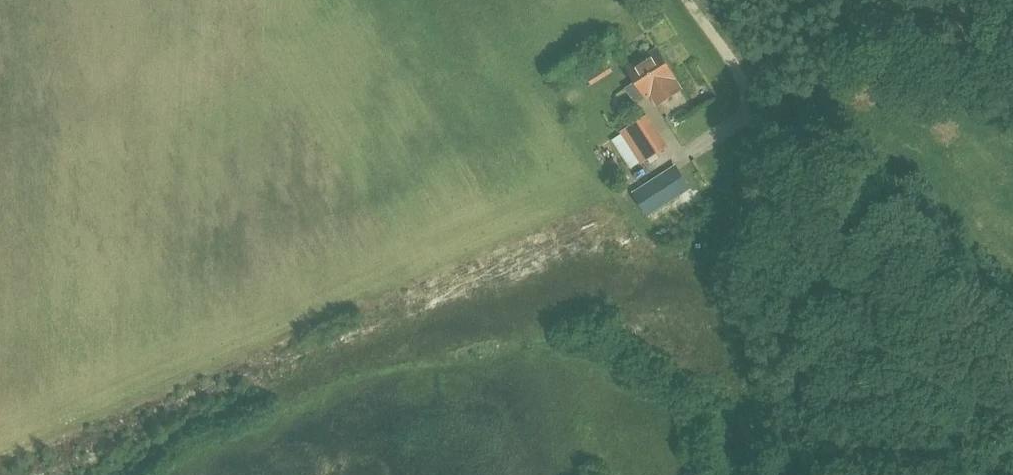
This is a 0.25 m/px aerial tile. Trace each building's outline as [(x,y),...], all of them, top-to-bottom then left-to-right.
[(626,88),(636,104),(651,94),(658,104),(681,89),(675,79),(676,78),(656,48),(627,67),(636,81),(626,88)] [(616,62),(588,73),(595,89),(622,79),(616,62)] [(620,132),(640,163),(667,145),(647,114),(620,132)] [(633,194),(648,216),(691,188),(676,166),(633,194)]
